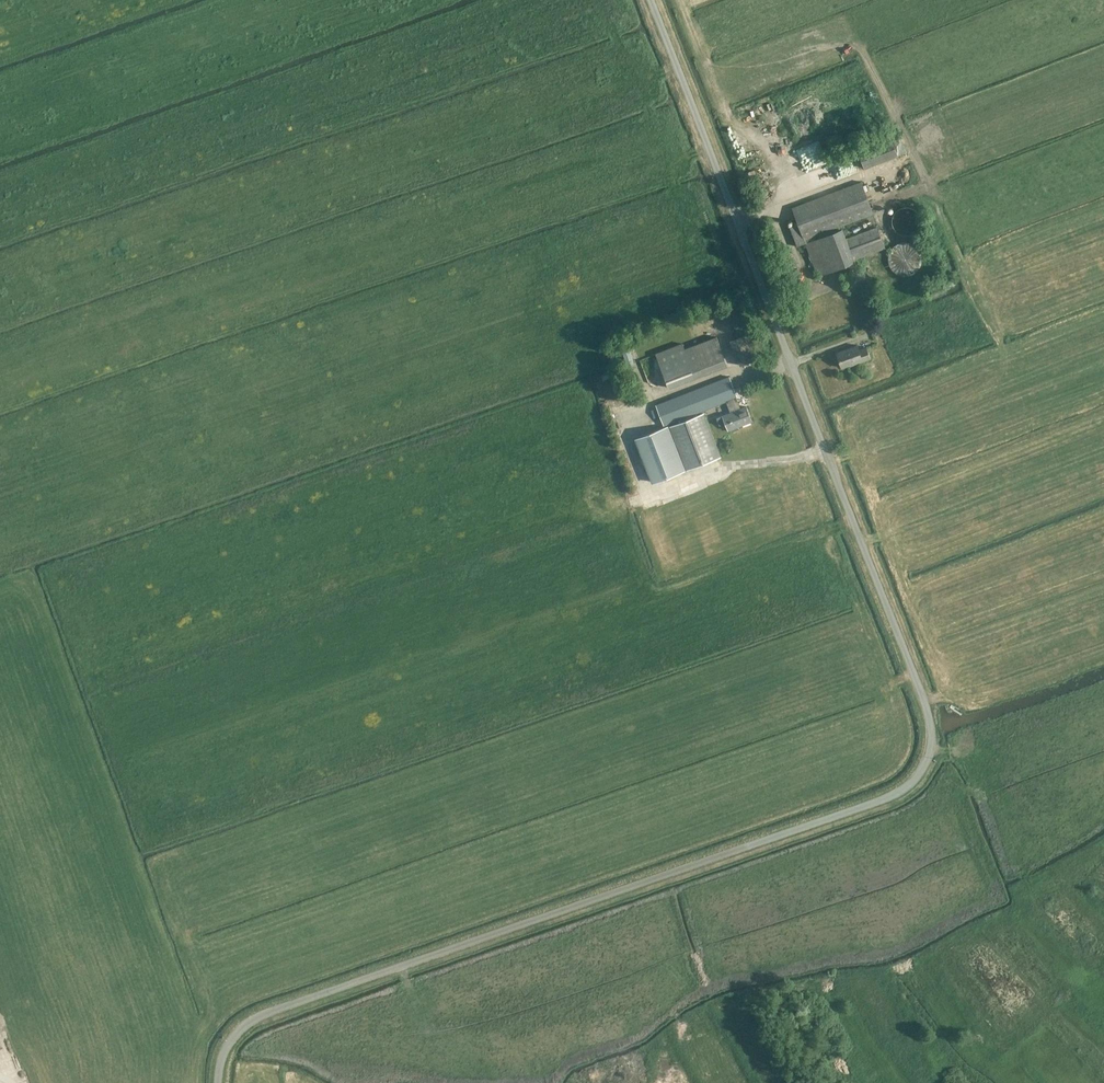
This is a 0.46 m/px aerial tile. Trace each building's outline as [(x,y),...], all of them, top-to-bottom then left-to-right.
[(758,127),(770,122),(766,111),(754,116),(758,127)] [(890,133),(858,147),(865,168),(898,155),(890,133)] [(822,176),(822,168),(808,169),(809,182),(821,181),(820,176),(822,176)] [(805,238),(873,213),(861,181),(793,206),(805,238)] [(898,233),(903,235),(908,235),(912,234),(916,231),(919,226),(920,221),(920,217),(917,212),(914,209),(909,207),(904,206),(899,208),(895,211),(892,215),(891,220),(892,225),(894,230),(898,233)] [(846,238),(842,228),(806,242),(818,275),(848,263),(851,272),(841,276),(847,290),(867,282),(862,268),(861,269),(857,258),(884,247),(876,226),(846,238)] [(921,256),(921,255),(920,253),(920,252),(919,251),(918,249),(918,248),(917,247),(916,246),(914,245),(913,244),(912,244),(911,243),(909,243),(908,242),(906,242),(905,242),(902,242),(901,242),(899,243),(898,243),(897,244),(895,245),(894,245),(893,246),(892,247),(891,249),(890,250),(890,251),(889,252),(888,254),(888,255),(888,257),(888,258),(888,259),(888,261),(888,262),(888,264),(889,265),(890,267),(890,268),(891,269),(892,270),(893,271),(894,272),(896,273),(897,274),(898,274),(900,275),(901,275),(902,275),(904,276),(905,276),(907,275),(908,275),(910,275),(911,274),(912,273),(914,273),(915,272),(916,271),(917,270),(918,269),(919,267),(920,266),(920,265),(921,263),(921,262),(921,261),(921,259),(921,258),(921,256)] [(747,333),(730,340),(739,366),(757,359),(751,342),(747,333)] [(726,362),(716,337),(685,349),(683,343),(657,353),(670,387),(704,374),(703,371),(726,362)] [(843,367),(870,357),(866,346),(859,349),(857,345),(837,352),(843,367)] [(731,412),(723,415),(716,418),(719,425),(726,422),(729,430),(752,421),(746,406),(741,408),(736,396),(737,396),(729,376),(656,404),(664,424),(726,400),(731,412)] [(705,413),(670,427),(637,439),(654,482),(722,456),(705,413)] [(649,504),(649,514),(663,515),(663,504),(649,504)] [(27,1082),(24,1071),(12,1073),(14,1082),(21,1082),(27,1082)]
